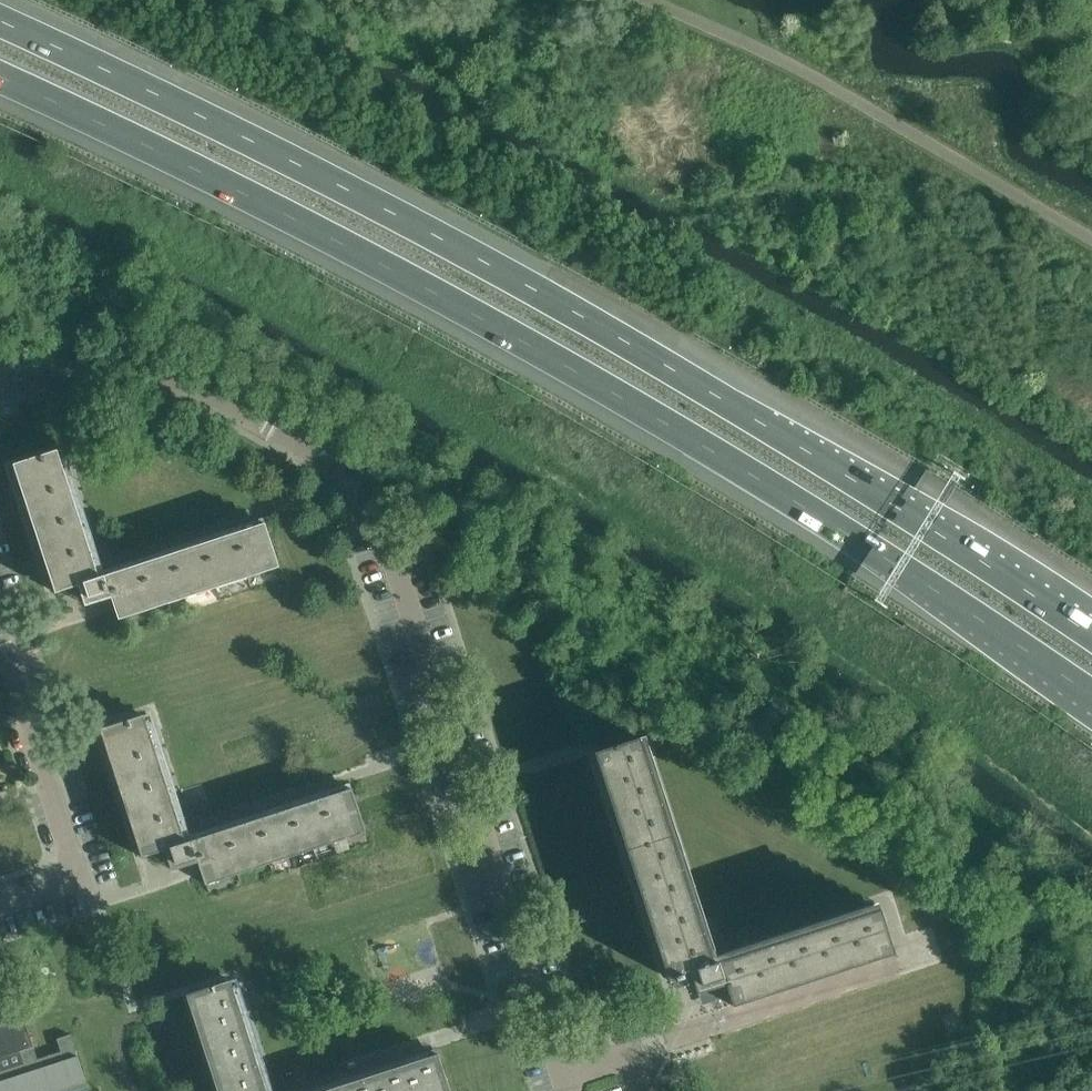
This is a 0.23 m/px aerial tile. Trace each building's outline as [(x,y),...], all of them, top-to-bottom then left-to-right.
[(15,464),(57,593),(79,585),(86,606),(113,597),(120,620),(280,567),(266,523),(100,578),(58,450),(15,464)] [(143,857),(167,850),(173,870),(199,862),(206,884),(367,832),(352,788),(186,842),(145,715),(101,729),(143,857)] [(716,1001),(731,996),(734,1006),(895,953),(881,909),(714,963),(640,738),(596,752),(669,978),(677,976),(678,980),(686,977),(685,973),(691,971),(698,992),(712,988),(716,1001)] [(231,980),(188,994),(219,1090),(268,1090),(231,980)] [(89,1089),(76,1050),(71,1034),(57,1039),(61,1051),(38,1059),(22,1011),(21,1012),(22,1014),(0,1021),(0,1090),(83,1090),(89,1089)] [(439,1053),(323,1090),(451,1090),(439,1053)]
